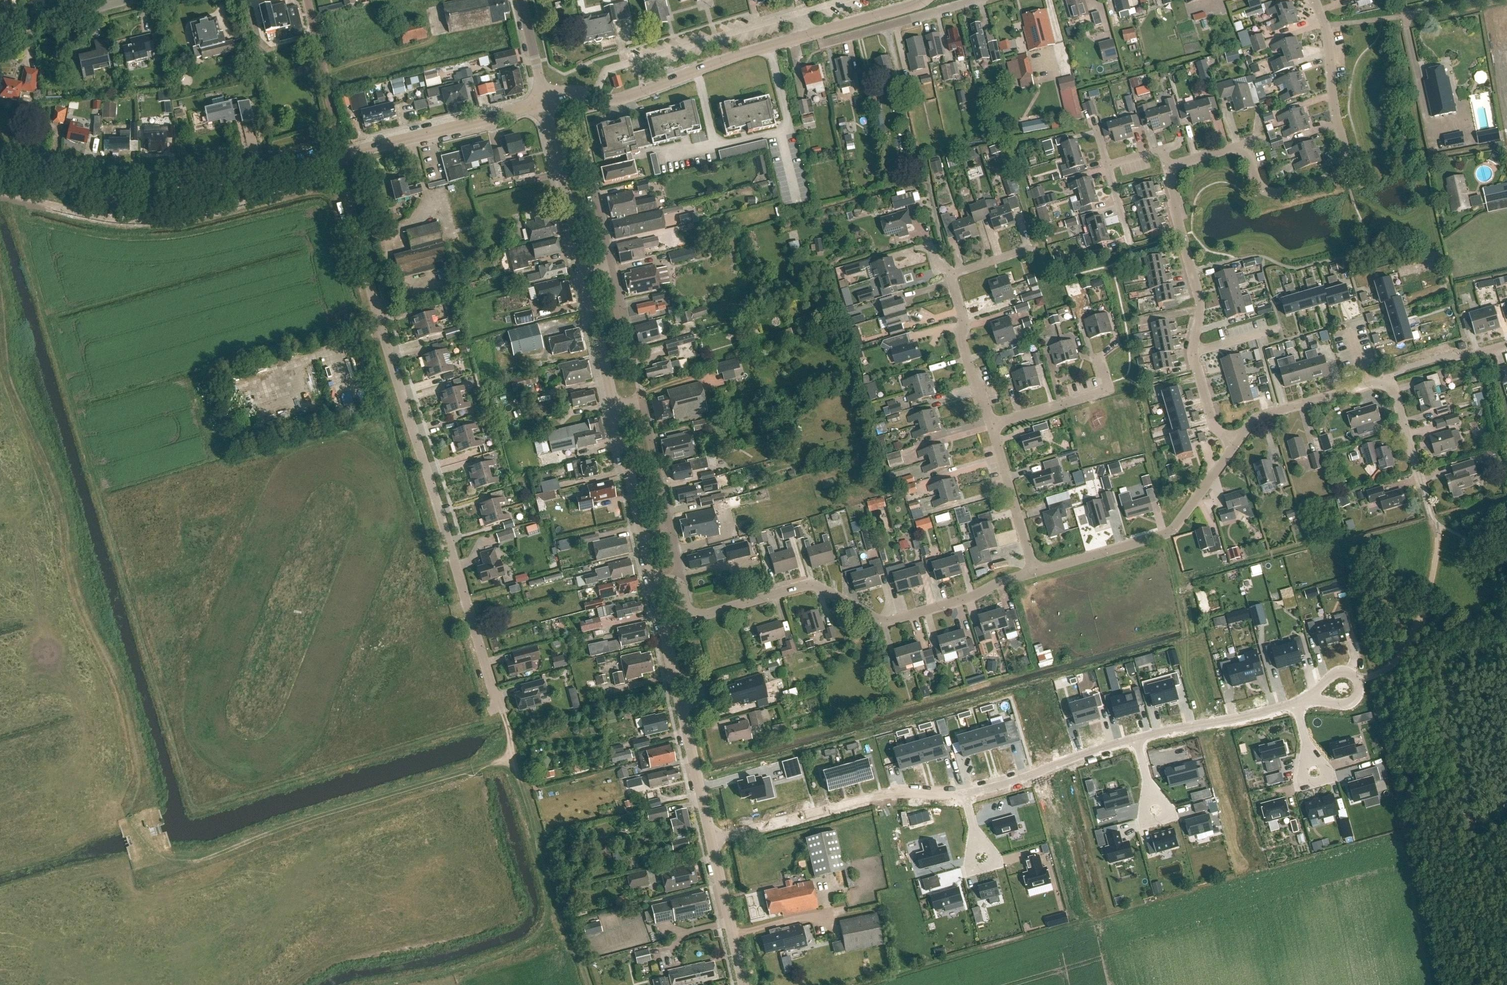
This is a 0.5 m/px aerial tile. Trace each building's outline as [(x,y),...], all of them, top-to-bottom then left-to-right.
[(506,0),(464,0),(443,5),(449,33),(506,21),(504,14),(509,13),(506,0)] [(647,12),(648,18),(652,17),(655,26),(667,23),(665,17),(669,16),(666,7),(664,0),(644,0),(647,12)] [(1069,6),(1073,20),(1088,15),(1084,0),(1067,0),(1069,6)] [(1118,13),(1131,10),(1128,0),(1114,0),(1118,13)] [(1250,9),(1254,8),(1259,6),(1262,5),(1260,0),(1247,0),(1250,9)] [(270,7),(270,6),(260,8),(266,33),(279,29),(280,32),(278,33),(280,42),(304,36),(297,6),(286,9),(284,3),(270,7)] [(1277,14),(1279,19),(1297,12),(1296,9),(1294,9),(1292,3),(1266,12),(1268,17),(1277,14)] [(614,11),(612,6),(606,7),(607,11),(605,11),(606,15),(591,19),(590,17),(577,20),(582,44),(593,42),(594,42),(596,43),(601,42),(601,40),(602,40),(615,37),(612,23),(618,22),(616,11),(614,11)] [(1262,6),(1250,10),(1252,16),(1264,12),(1262,6)] [(1055,45),(1046,10),(1023,16),(1026,27),(1024,27),(1026,36),(1025,36),(1029,52),(1055,45)] [(1095,26),(1102,24),(1099,12),(1092,14),(1095,26)] [(1195,21),(1207,18),(1205,12),(1194,15),(1195,21)] [(1297,12),(1279,19),(1281,24),(1272,27),(1274,32),(1299,24),(1297,17),(1299,16),(1297,12)] [(216,19),(191,25),(196,47),(193,48),(196,59),(202,58),(203,60),(212,57),(235,52),(235,54),(243,52),(240,40),(233,42),(232,41),(225,43),(223,33),(219,33),(216,19)] [(403,44),(427,38),(424,24),(411,27),(411,24),(399,27),(403,44)] [(971,38),(973,46),(977,62),(989,59),(987,52),(985,44),(985,43),(980,24),(972,26),(975,38),(971,38)] [(1135,28),(1123,31),(1125,41),(1137,38),(1135,28)] [(955,51),(957,59),(964,57),(962,49),(960,38),(959,38),(957,30),(949,32),(950,37),(947,38),(948,41),(950,52),(955,51)] [(945,55),(940,34),(926,37),(931,59),(945,55)] [(151,35),(135,39),(130,40),(132,46),(123,48),(127,63),(147,59),(146,53),(154,51),(151,35)] [(1255,54),(1267,50),(1262,35),(1249,39),(1255,54)] [(925,56),(921,38),(907,41),(911,54),(908,55),(912,72),(925,69),(922,56),(925,56)] [(1002,50),(1011,47),(1008,38),(999,41),(1002,50)] [(1282,49),(1284,54),(1302,47),(1301,44),(1299,44),(1297,38),(1271,47),(1273,52),(1282,49)] [(110,68),(104,39),(95,42),(97,53),(79,57),(85,81),(95,78),(93,72),(110,68)] [(1113,40),(1099,44),(1104,62),(1118,58),(1113,40)] [(989,43),(993,62),(1001,61),(997,41),(989,43)] [(1286,59),(1276,62),(1271,64),(1275,74),(1295,67),(1293,62),(1304,58),(1301,52),(1303,51),(1302,47),(1284,54),(1286,59)] [(1225,53),(1228,63),(1240,60),(1239,55),(1243,54),(1242,49),(1238,50),(1238,49),(1225,53)] [(491,65),(492,70),(517,65),(514,51),(494,56),(483,58),(485,66),(491,65)] [(1014,58),(1015,61),(1007,63),(1011,81),(1019,79),(1020,82),(1033,79),(1027,54),(1014,58)] [(851,87),(850,82),(854,81),(856,89),(864,87),(861,73),(854,75),(850,57),(835,60),(836,62),(837,62),(839,72),(836,73),(839,85),(840,84),(841,90),(851,87)] [(884,87),(897,84),(894,77),(893,77),(892,71),(893,71),(888,57),(876,60),(884,87)] [(1197,63),(1200,75),(1209,72),(1206,60),(1197,63)] [(301,67),(297,68),(299,76),(311,73),(308,61),(300,63),(301,67)] [(950,65),(953,76),(959,75),(956,63),(950,65)] [(953,76),(950,65),(942,66),(945,81),(953,80),(953,76)] [(1449,113),(1456,111),(1449,76),(1446,77),(1444,66),(1442,66),(1441,66),(1426,69),(1426,70),(1428,80),(1424,80),(1432,117),(1438,115),(1438,116),(1449,113)] [(825,92),(819,67),(812,69),(810,69),(809,68),(806,69),(805,70),(803,70),(808,91),(816,89),(817,94),(825,92)] [(24,69),(21,85),(0,80),(0,97),(19,101),(20,93),(20,90),(33,93),(38,71),(24,69)] [(473,77),(472,76),(471,69),(461,71),(461,72),(463,79),(473,77)] [(496,82),(497,84),(497,86),(520,81),(517,69),(508,71),(507,71),(500,73),(502,80),(496,82)] [(1166,69),(1159,71),(1161,78),(1168,76),(1166,69)] [(425,80),(438,77),(436,70),(434,71),(434,70),(424,72),(424,73),(424,74),(425,80)] [(1286,84),(1288,89),(1306,83),(1305,79),(1303,80),(1300,73),(1275,82),(1277,87),(1286,84)] [(931,76),(921,78),(922,84),(932,82),(931,76)] [(1059,79),(1067,118),(1077,116),(1071,89),(1075,88),(1073,76),(1059,79)] [(1251,76),(1234,81),(1217,86),(1221,99),(1227,97),(1228,99),(1230,101),(1232,101),(1234,101),(1237,112),(1254,107),(1253,105),(1260,103),(1256,88),(1254,82),(1253,82),(1251,76)] [(1270,76),(1254,81),(1257,89),(1263,87),(1272,84),(1270,76)] [(472,79),(475,87),(482,85),(480,77),(472,79)] [(616,89),(621,87),(618,77),(613,78),(616,89)] [(1137,77),(1129,79),(1132,88),(1139,86),(1137,77)] [(402,78),(391,81),(394,97),(406,95),(402,78)] [(466,87),(473,85),(472,78),(462,81),(463,84),(466,84),(466,87)] [(497,86),(497,84),(493,85),(493,84),(478,88),(480,97),(495,94),(494,92),(504,90),(506,97),(510,96),(512,96),(514,95),(523,93),(520,81),(497,86)] [(1307,87),(1306,83),(1288,89),(1289,94),(1280,97),(1282,103),(1308,94),(1305,87),(1307,87)] [(910,99),(920,97),(917,85),(907,87),(910,99)] [(1148,85),(1136,88),(1138,97),(1150,93),(1148,85)] [(451,86),(427,92),(429,98),(443,95),(446,105),(457,102),(457,103),(467,101),(463,87),(451,90),(451,86)] [(378,101),(383,121),(396,118),(392,104),(386,106),(384,98),(383,98),(382,92),(376,94),(378,101)] [(339,95),(338,95),(341,108),(342,108),(350,106),(347,93),(339,95)] [(372,124),(383,121),(378,101),(374,102),(375,107),(368,109),(364,94),(349,97),(353,112),(361,110),(365,129),(373,128),(372,124)] [(858,97),(860,105),(867,103),(865,95),(858,97)] [(719,106),(726,136),(740,132),(739,130),(746,128),(747,134),(775,127),(768,97),(763,98),(762,96),(756,97),(756,99),(744,102),(743,100),(719,106)] [(1129,113),(1136,111),(1131,96),(1125,98),(1129,113)] [(1214,98),(1196,103),(1202,122),(1211,120),(1209,112),(1218,110),(1214,98)] [(1165,101),(1167,107),(1157,110),(1163,129),(1172,127),(1170,119),(1178,117),(1173,99),(1165,101)] [(206,114),(205,115),(205,117),(207,117),(208,123),(220,120),(221,124),(235,121),(234,117),(240,115),(242,123),(254,120),(250,101),(238,104),(237,100),(230,101),(224,103),(225,107),(215,109),(205,112),(206,114)] [(425,100),(414,103),(416,111),(427,109),(425,100)] [(802,115),(810,113),(807,100),(798,101),(802,115)] [(669,110),(646,116),(645,116),(649,130),(632,134),(629,120),(629,119),(596,127),(597,127),(601,147),(604,161),(605,161),(605,160),(625,155),(627,163),(601,169),(604,184),(637,176),(633,162),(631,155),(637,153),(636,146),(639,146),(639,149),(660,144),(680,140),(679,134),(685,132),(686,135),(701,132),(694,103),(694,102),(678,105),(669,108),(669,110)] [(1090,117),(1096,115),(1092,102),(1086,104),(1088,111),(1090,117)] [(1163,129),(1157,110),(1155,102),(1137,107),(1143,127),(1151,125),(1154,132),(1163,129)] [(1202,122),(1196,103),(1179,108),(1182,120),(1191,118),(1193,125),(1202,122)] [(103,104),(103,114),(108,114),(112,114),(116,115),(117,104),(103,104)] [(873,108),(876,121),(883,119),(881,106),(873,108)] [(55,107),(52,122),(65,124),(67,108),(55,107)] [(1289,119),(1290,125),(1309,118),(1307,115),(1305,115),(1303,109),(1278,117),(1280,123),(1289,119)] [(1272,113),(1263,116),(1266,126),(1272,124),(1271,120),(1274,119),(1272,113)] [(814,115),(802,118),(804,125),(816,122),(814,115)] [(1119,120),(1125,140),(1134,137),(1132,130),(1140,128),(1137,115),(1119,120)] [(1309,118),(1290,125),(1292,130),(1283,133),(1285,138),(1310,129),(1308,123),(1310,122),(1309,118)] [(1024,133),(1031,132),(1048,129),(1046,119),(1022,124),(1024,133)] [(1115,143),(1125,140),(1119,120),(1102,125),(1105,138),(1113,135),(1115,143)] [(1062,128),(1060,121),(1051,123),(1053,130),(1062,128)] [(83,126),(71,123),(67,140),(68,141),(68,140),(77,145),(78,143),(86,144),(86,145),(89,132),(83,131),(83,126)] [(110,152),(112,152),(112,153),(119,153),(119,152),(129,152),(129,141),(131,141),(137,141),(137,124),(121,125),(121,131),(120,131),(121,140),(110,140),(104,140),(104,152),(110,152)] [(166,151),(166,139),(175,138),(174,127),(168,127),(160,128),(160,126),(144,127),(145,134),(146,142),(148,141),(149,152),(158,151),(158,153),(165,153),(164,151),(166,151)] [(1501,141),(1499,128),(1476,133),(1478,145),(1501,141)] [(1444,136),(1446,148),(1465,144),(1462,132),(1444,136)] [(518,136),(505,139),(500,141),(502,149),(493,151),(496,164),(505,161),(504,156),(509,155),(509,156),(516,155),(515,153),(524,151),(522,143),(520,143),(518,136)] [(1062,145),(1066,157),(1081,153),(1077,141),(1070,143),(1068,137),(1056,141),(1058,146),(1062,145)] [(1281,137),(1270,141),(1273,148),(1284,144),(1281,137)] [(1051,139),(1042,142),(1046,151),(1054,149),(1051,139)] [(718,151),(721,161),(768,150),(766,140),(718,151)] [(1302,157),(1320,151),(1319,147),(1317,148),(1314,141),(1297,147),(1295,142),(1284,145),(1286,151),(1289,150),(1291,155),(1300,152),(1302,157)] [(492,158),(488,143),(462,150),(464,159),(459,160),(457,155),(442,159),(448,183),(464,179),(462,172),(472,169),(471,163),(492,158)] [(971,149),(963,151),(965,159),(973,157),(971,149)] [(1320,151),(1302,157),(1303,162),(1294,166),(1296,171),(1321,162),(1319,156),(1321,155),(1320,151)] [(1489,161),(1496,165),(1501,156),(1494,151),(1489,161)] [(1081,153),(1066,157),(1068,165),(1061,167),(1064,177),(1076,174),(1074,168),(1084,166),(1081,153)] [(650,155),(654,176),(661,175),(656,154),(650,155)] [(956,156),(947,158),(949,169),(959,166),(956,156)] [(535,173),(531,158),(503,164),(507,179),(535,173)] [(941,161),(931,163),(933,171),(943,169),(941,161)] [(496,164),(489,166),(492,179),(499,177),(496,164)] [(978,178),(980,186),(989,183),(987,175),(978,178)] [(1078,188),(1080,195),(1095,191),(1091,178),(1084,180),(1082,175),(1070,179),(1073,189),(1078,188)] [(1470,207),(1463,176),(1447,179),(1449,186),(1447,186),(1452,211),(1470,207)] [(407,188),(405,180),(391,183),(394,193),(392,194),(393,198),(395,199),(396,201),(410,197),(409,196),(422,193),(420,185),(407,188)] [(646,180),(636,182),(639,193),(646,191),(649,190),(647,180),(646,180)] [(766,181),(754,185),(755,190),(768,186),(766,181)] [(1011,182),(1005,184),(1009,196),(1015,194),(1011,182)] [(1136,187),(1138,195),(1161,188),(1160,186),(1153,187),(1152,183),(1136,187)] [(1499,184),(1499,186),(1484,190),(1489,213),(1506,209),(1506,183),(1499,184)] [(1042,186),(1032,189),(1035,199),(1036,198),(1039,206),(1045,204),(1043,196),(1045,196),(1042,186)] [(1138,195),(1140,202),(1152,199),(1152,200),(1157,198),(1155,194),(1162,192),(1161,188),(1138,195)] [(892,198),(895,210),(916,204),(913,193),(906,194),(905,191),(897,193),(898,197),(892,198)] [(1095,191),(1080,195),(1082,201),(1072,204),(1075,212),(1079,211),(1080,214),(1092,211),(1091,205),(1098,203),(1095,191)] [(654,198),(646,200),(634,202),(632,192),(616,195),(617,197),(614,198),(613,196),(608,197),(608,199),(607,200),(611,218),(619,216),(620,219),(625,218),(625,217),(637,214),(637,213),(657,209),(654,198)] [(1005,206),(999,208),(1005,226),(1008,225),(1008,226),(1016,224),(1008,199),(1003,201),(1005,206)] [(1136,204),(1138,211),(1160,205),(1159,202),(1153,204),(1152,200),(1152,199),(1140,202),(1136,204)] [(985,200),(977,203),(983,221),(982,218),(990,216),(995,231),(1002,228),(1002,227),(1005,226),(999,208),(996,200),(990,200),(985,201),(985,200)] [(968,218),(962,220),(968,238),(971,237),(972,238),(979,236),(975,223),(983,221),(977,203),(977,204),(970,206),(972,211),(966,213),(968,218)] [(1138,211),(1140,219),(1156,214),(1155,210),(1161,208),(1160,205),(1138,211)] [(1045,206),(1037,208),(1041,225),(1050,222),(1045,206)] [(665,228),(664,225),(661,211),(612,222),(616,239),(646,232),(646,233),(659,230),(665,228)] [(905,225),(911,223),(908,211),(902,213),(902,215),(881,220),(886,236),(898,232),(899,234),(907,232),(905,225)] [(968,238),(962,220),(956,222),(955,217),(950,218),(949,213),(941,216),(946,230),(953,227),(958,243),(965,240),(965,239),(968,238)] [(1089,226),(1091,233),(1106,229),(1102,217),(1095,219),(1093,213),(1081,217),(1084,227),(1089,226)] [(686,215),(679,217),(680,222),(681,226),(688,224),(692,223),(693,223),(694,223),(691,214),(686,215)] [(1140,219),(1142,227),(1165,220),(1164,217),(1157,219),(1156,214),(1140,219)] [(524,224),(527,235),(529,243),(556,236),(556,237),(557,237),(556,233),(557,233),(555,228),(541,231),(538,217),(535,218),(536,221),(524,224)] [(1076,218),(1065,221),(1067,228),(1078,225),(1076,218)] [(1165,220),(1142,227),(1144,234),(1161,230),(1159,225),(1166,223),(1165,220)] [(448,262),(443,244),(438,223),(406,231),(411,251),(394,256),(400,279),(449,266),(448,262)] [(682,230),(682,232),(695,229),(693,223),(692,223),(688,224),(688,228),(682,230)] [(1087,248),(1090,247),(1092,253),(1104,249),(1102,244),(1110,241),(1106,229),(1091,233),(1084,236),(1087,248)] [(641,240),(616,245),(621,264),(645,258),(643,250),(659,246),(657,237),(641,241),(641,240)] [(540,258),(560,253),(557,239),(508,250),(513,271),(529,268),(527,263),(540,260),(540,258)] [(790,244),(793,256),(802,254),(799,242),(790,244)] [(822,243),(814,243),(815,252),(823,252),(822,243)] [(671,264),(696,257),(693,246),(668,253),(671,264)] [(1060,254),(1053,256),(1055,263),(1062,261),(1060,254)] [(1144,258),(1146,266),(1169,262),(1169,258),(1162,260),(1161,255),(1144,258)] [(876,279),(880,278),(880,277),(896,272),(892,259),(872,265),(876,279)] [(1255,259),(1243,262),(1245,268),(1256,265),(1257,265),(1255,259)] [(913,266),(916,272),(927,267),(925,262),(913,266)] [(1146,266),(1147,274),(1164,271),(1163,266),(1170,265),(1169,262),(1146,266)] [(848,276),(861,272),(859,264),(845,268),(848,276)] [(529,283),(534,281),(542,280),(566,274),(564,266),(552,268),(552,265),(539,268),(540,272),(527,276),(529,283)] [(660,289),(655,266),(630,271),(631,274),(624,276),(628,294),(635,292),(636,294),(660,289)] [(1215,275),(1218,286),(1245,278),(1243,273),(1235,275),(1233,269),(1215,275)] [(880,277),(880,278),(884,291),(904,285),(900,271),(896,272),(880,277)] [(1149,282),(1172,277),(1172,274),(1165,275),(1164,271),(1147,274),(1149,282)] [(1261,273),(1257,275),(1258,279),(1259,283),(1265,281),(1263,273),(1261,273)] [(1030,285),(1037,282),(1035,274),(1027,276),(1030,285)] [(989,282),(992,293),(1011,287),(1008,276),(989,282)] [(1151,289),(1155,288),(1167,286),(1166,282),(1173,280),(1172,277),(1149,282),(1151,289)] [(1218,286),(1222,297),(1240,292),(1238,286),(1246,284),(1245,278),(1218,286)] [(1378,293),(1394,289),(1390,278),(1375,283),(1378,293)] [(1504,278),(1495,280),(1497,288),(1506,285),(1504,278)] [(847,279),(839,282),(841,289),(849,286),(847,279)] [(1083,289),(1091,287),(1089,279),(1081,281),(1083,289)] [(1102,279),(1090,282),(1093,289),(1104,286),(1102,279)] [(560,305),(572,302),(568,282),(561,284),(560,280),(533,286),(536,296),(534,297),(534,299),(537,298),(538,302),(558,297),(560,305)] [(1485,280),(1478,283),(1480,289),(1487,286),(1485,280)] [(1155,288),(1157,296),(1180,292),(1179,288),(1173,289),(1172,285),(1167,286),(1155,288)] [(1346,286),(1336,289),(1340,305),(1350,302),(1346,286)] [(1011,287),(992,293),(996,304),(1015,298),(1011,287)] [(1318,307),(1328,304),(1325,292),(1324,288),(1313,291),(1318,307)] [(1040,289),(1021,295),(1023,303),(1042,297),(1040,289)] [(1336,289),(1325,292),(1328,304),(1329,308),(1340,305),(1336,289)] [(1381,304),(1385,303),(1397,300),(1397,299),(1394,289),(1378,293),(1381,304)] [(860,301),(874,297),(871,290),(858,294),(860,301)] [(1307,310),(1318,307),(1313,291),(1303,294),(1307,310)] [(1180,292),(1157,296),(1158,304),(1162,303),(1175,301),(1174,296),(1181,295),(1180,292)] [(1222,297),(1225,308),(1251,300),(1250,295),(1241,297),(1240,292),(1222,297)] [(653,302),(663,300),(661,294),(652,296),(653,302)] [(1297,313),(1307,310),(1303,294),(1292,297),(1297,313)] [(880,301),(885,317),(906,311),(903,301),(895,303),(893,296),(880,301)] [(1297,313),(1292,297),(1281,301),(1286,316),(1297,313)] [(1385,303),(1388,313),(1404,309),(1400,298),(1397,299),(1397,300),(1385,303)] [(1251,300),(1225,308),(1228,319),(1246,314),(1245,308),(1253,306),(1251,300)] [(1027,302),(1014,307),(1016,313),(1029,309),(1027,302)] [(423,306),(424,313),(436,309),(434,303),(423,306)] [(657,305),(657,303),(653,303),(637,306),(638,315),(649,313),(650,316),(656,314),(655,312),(659,311),(666,309),(664,303),(657,305)] [(1271,305),(1257,309),(1259,316),(1273,312),(1271,305)] [(1494,306),(1482,310),(1488,332),(1501,328),(1494,306)] [(682,325),(692,322),(692,320),(702,317),(701,315),(707,314),(705,308),(680,314),(682,325)] [(1388,313),(1391,324),(1407,319),(1404,309),(1388,313)] [(1488,332),(1482,310),(1469,314),(1475,336),(1488,332)] [(412,318),(415,329),(433,324),(431,318),(438,316),(436,311),(412,318)] [(532,311),(514,315),(517,326),(534,322),(532,311)] [(906,311),(885,317),(890,334),(904,330),(902,324),(909,322),(906,311)] [(1107,313),(1095,317),(1101,336),(1112,333),(1107,313)] [(748,316),(751,327),(758,325),(755,314),(748,316)] [(856,317),(849,319),(851,325),(858,323),(856,317)] [(994,334),(1013,328),(1010,317),(990,323),(994,334)] [(1090,339),(1101,336),(1095,317),(1084,320),(1090,339)] [(1025,328),(1033,326),(1030,318),(1022,320),(1025,328)] [(1391,324),(1395,334),(1410,330),(1407,319),(1391,324)] [(661,320),(655,322),(635,328),(639,343),(660,338),(659,333),(662,332),(664,329),(661,320)] [(1151,324),(1153,332),(1176,327),(1176,324),(1169,325),(1168,321),(1151,324)] [(433,324),(415,329),(418,340),(443,332),(441,328),(434,330),(433,324)] [(514,356),(544,348),(537,324),(508,332),(514,356)] [(459,327),(445,331),(447,340),(461,336),(459,327)] [(1153,332),(1155,339),(1171,336),(1170,332),(1177,331),(1176,327),(1153,332)] [(1013,328),(994,334),(997,346),(1017,339),(1013,328)] [(570,354),(584,351),(579,330),(565,333),(566,335),(549,339),(552,356),(570,352),(570,354)] [(1410,330),(1395,334),(1398,345),(1413,340),(1410,330)] [(914,345),(911,333),(884,341),(882,344),(890,348),(892,348),(896,364),(920,357),(917,344),(914,345)] [(693,334),(665,342),(669,356),(678,354),(676,347),(695,342),(693,334)] [(854,337),(857,344),(863,342),(860,335),(854,337)] [(1155,339),(1156,347),(1179,343),(1179,339),(1172,341),(1171,336),(1155,339)] [(1073,340),(1061,343),(1067,363),(1078,360),(1073,340)] [(449,354),(447,349),(445,343),(438,345),(440,351),(423,356),(426,367),(444,362),(442,356),(449,354)] [(1056,366),(1067,363),(1061,343),(1050,347),(1056,366)] [(1156,347),(1158,355),(1169,352),(1169,353),(1174,352),(1173,347),(1180,346),(1179,343),(1156,347)] [(1024,354),(1023,353),(1028,351),(1026,346),(1009,350),(1011,358),(1024,354)] [(1272,348),(1266,350),(1268,360),(1275,358),(1272,348)] [(1316,350),(1311,351),(1318,378),(1330,375),(1324,356),(1318,358),(1316,350)] [(1308,361),(1302,363),(1307,381),(1318,378),(1311,351),(1305,353),(1308,361)] [(1153,356),(1154,363),(1177,359),(1177,356),(1170,357),(1169,353),(1169,352),(1158,355),(1153,356)] [(1039,353),(1033,355),(1036,367),(1043,365),(1039,353)] [(1221,360),(1224,372),(1243,366),(1240,354),(1221,360)] [(1294,356),(1288,358),(1296,384),(1307,381),(1302,363),(1296,365),(1294,356)] [(718,374),(740,368),(737,358),(715,364),(718,374)] [(1296,384),(1288,358),(1277,361),(1285,388),(1296,384)] [(1178,362),(1177,359),(1154,363),(1156,371),(1172,368),(1172,364),(1178,362)] [(591,379),(587,361),(578,363),(578,361),(558,365),(559,370),(562,370),(566,387),(585,382),(584,380),(591,379)] [(646,375),(646,376),(646,377),(647,378),(648,380),(672,374),(681,372),(679,361),(670,363),(669,362),(657,365),(657,368),(646,371),(646,373),(646,375)] [(444,362),(426,367),(429,378),(454,371),(452,366),(446,368),(444,362)] [(1029,363),(1022,365),(1029,390),(1040,386),(1035,367),(1030,368),(1029,363)] [(1029,390),(1022,365),(1021,364),(1015,365),(1017,372),(1012,373),(1018,393),(1029,390)] [(1224,372),(1228,383),(1247,378),(1243,366),(1224,372)] [(1506,382),(1506,367),(1499,370),(1502,383),(1506,382)] [(454,378),(452,373),(443,375),(444,381),(454,378)] [(540,373),(511,380),(513,389),(542,382),(540,373)] [(914,384),(915,390),(934,384),(933,380),(931,381),(929,374),(903,382),(904,387),(914,384)] [(1415,388),(1419,401),(1437,395),(1435,388),(1442,386),(1438,374),(1426,378),(1428,384),(1415,388)] [(1228,383),(1231,395),(1250,390),(1247,378),(1228,383)] [(877,394),(879,393),(875,382),(869,384),(866,385),(871,401),(877,399),(876,394),(877,394)] [(688,417),(707,412),(700,383),(667,391),(668,396),(651,400),(657,422),(674,418),(674,421),(688,417)] [(934,384),(915,390),(917,395),(907,398),(909,403),(935,395),(933,389),(935,388),(934,384)] [(1267,385),(1260,387),(1262,394),(1270,391),(1267,385)] [(440,393),(443,404),(461,399),(459,393),(466,391),(465,386),(440,393)] [(1162,392),(1165,403),(1181,399),(1178,388),(1162,392)] [(1250,390),(1231,395),(1234,407),(1254,401),(1250,390)] [(585,393),(585,391),(570,395),(571,398),(567,399),(569,405),(572,404),(573,408),(587,405),(587,404),(587,403),(595,401),(593,392),(585,393)] [(1481,393),(1475,394),(1479,406),(1485,404),(1481,393)] [(1437,395),(1419,401),(1423,413),(1436,409),(1438,416),(1449,412),(1446,400),(1440,402),(1437,395)] [(461,399),(443,404),(446,415),(471,408),(470,403),(463,405),(461,399)] [(1184,409),(1181,399),(1165,403),(1169,414),(1184,409)] [(896,400),(888,402),(891,415),(903,411),(900,403),(897,404),(896,400)] [(547,415),(557,413),(553,401),(544,404),(547,415)] [(544,404),(537,405),(540,417),(547,415),(544,404)] [(1364,434),(1376,431),(1374,423),(1381,421),(1376,405),(1347,414),(1352,430),(1357,428),(1362,427),(1364,434)] [(1479,407),(1475,414),(1481,417),(1485,410),(1479,407)] [(1187,420),(1184,409),(1169,414),(1172,424),(1187,420)] [(919,420),(920,426),(939,420),(938,416),(936,417),(934,410),(908,418),(910,423),(919,420)] [(898,414),(886,417),(888,424),(900,420),(898,414)] [(1448,426),(1459,423),(1457,415),(1445,419),(1448,426)] [(547,434),(549,442),(552,453),(564,450),(564,451),(577,448),(577,449),(597,444),(596,442),(605,440),(605,441),(605,440),(600,419),(600,418),(599,418),(588,421),(588,423),(559,430),(559,431),(547,434)] [(705,419),(692,422),(695,431),(707,428),(705,419)] [(940,424),(939,420),(920,426),(922,431),(913,434),(914,439),(940,431),(938,425),(940,424)] [(1172,424),(1174,434),(1175,435),(1186,432),(1190,430),(1187,420),(1172,424)] [(1049,430),(1047,423),(1033,427),(1035,434),(1021,438),(1025,451),(1044,445),(1040,433),(1049,430)] [(451,431),(454,442),(472,437),(470,431),(477,429),(476,424),(451,431)] [(696,455),(690,432),(667,437),(667,440),(661,442),(665,460),(672,459),(673,460),(696,455)] [(1171,435),(1174,446),(1189,442),(1186,432),(1175,435),(1174,434),(1171,435)] [(1455,449),(1450,432),(1430,438),(1435,455),(1455,449)] [(1327,434),(1320,437),(1324,452),(1332,450),(1327,434)] [(546,436),(533,438),(537,454),(549,451),(546,436)] [(472,437),(454,442),(458,453),(482,446),(481,441),(474,443),(472,437)] [(1307,457),(1301,438),(1288,442),(1293,461),(1307,457)] [(1189,442),(1174,446),(1177,457),(1192,452),(1189,442)] [(1368,466),(1378,463),(1380,471),(1394,466),(1389,448),(1375,452),(1373,444),(1363,447),(1368,466)] [(929,455),(931,460),(949,455),(948,451),(946,451),(944,445),(918,452),(920,458),(929,455)] [(901,451),(887,455),(890,467),(904,463),(901,451)] [(1483,453),(1486,463),(1494,461),(1491,451),(1483,453)] [(1357,452),(1351,454),(1353,461),(1359,459),(1357,452)] [(1315,471),(1322,469),(1318,453),(1310,455),(1315,471)] [(949,455),(931,460),(932,465),(923,468),(924,473),(950,466),(948,459),(950,459),(949,455)] [(1077,455),(1069,457),(1071,463),(1079,461),(1077,455)] [(687,461),(688,465),(672,469),(674,481),(692,477),(690,472),(708,468),(706,457),(687,461)] [(1046,471),(1032,475),(1036,488),(1054,483),(1055,486),(1064,483),(1061,473),(1062,473),(1061,472),(1058,459),(1043,463),(1046,471)] [(598,475),(594,460),(580,463),(579,460),(572,462),(576,480),(583,478),(583,479),(598,475)] [(471,479),(489,474),(487,468),(494,466),(493,461),(491,461),(468,468),(471,479)] [(1273,471),(1270,461),(1255,465),(1261,487),(1276,483),(1277,486),(1285,484),(1281,468),(1273,471)] [(1473,461),(1458,466),(1452,467),(1454,475),(1446,477),(1451,492),(1453,492),(1454,498),(1462,496),(1460,490),(1472,486),(1469,477),(1477,475),(1473,461)] [(1108,465),(1111,475),(1123,472),(1120,462),(1108,465)] [(1100,467),(1097,475),(1104,477),(1106,469),(1100,467)] [(1376,468),(1370,479),(1376,483),(1382,472),(1376,468)] [(1082,471),(1073,474),(1076,487),(1085,484),(1082,471)] [(489,474),(471,479),(475,490),(499,483),(498,478),(491,480),(489,474)] [(913,475),(895,480),(897,486),(914,482),(913,475)] [(1149,476),(1142,478),(1144,488),(1152,485),(1149,476)] [(543,493),(559,489),(557,478),(540,482),(543,493)] [(718,491),(715,479),(694,484),(694,487),(683,489),(684,490),(677,492),(679,502),(686,500),(687,505),(695,503),(694,499),(698,499),(698,498),(699,498),(698,495),(718,491)] [(939,490),(941,495),(959,489),(958,485),(956,486),(954,479),(928,487),(930,492),(939,490)] [(588,487),(590,495),(577,498),(580,511),(593,508),(591,502),(600,500),(602,501),(604,500),(605,499),(615,497),(614,495),(615,494),(614,491),(613,490),(611,482),(588,487)] [(915,483),(903,487),(906,496),(918,492),(915,483)] [(1385,495),(1382,487),(1367,492),(1371,504),(1381,501),(1384,511),(1406,504),(1402,490),(1385,495)] [(960,493),(959,489),(941,495),(942,500),(933,503),(934,508),(960,500),(958,494),(960,493)] [(1122,507),(1124,506),(1128,519),(1153,512),(1150,504),(1156,503),(1152,489),(1146,491),(1148,498),(1133,503),(1130,492),(1119,495),(1122,507)] [(479,505),(482,516),(500,510),(498,504),(505,502),(502,491),(490,494),(492,501),(479,505)] [(1250,504),(1248,504),(1244,491),(1225,497),(1228,510),(1219,512),(1223,523),(1236,519),(1233,510),(1237,509),(1238,511),(1251,518),(1254,517),(1250,504)] [(535,496),(539,513),(546,512),(544,501),(555,499),(554,492),(535,496)] [(1068,492),(1046,498),(1048,506),(1063,502),(1065,501),(1070,500),(1068,492)] [(713,502),(717,501),(725,500),(724,493),(711,496),(712,497),(700,499),(701,507),(714,505),(713,502)] [(1115,510),(1110,493),(1102,495),(1103,500),(1087,504),(1090,513),(1089,516),(1089,519),(1092,520),(1095,529),(1107,525),(1105,518),(1107,518),(1109,516),(1108,513),(1115,510)] [(1339,498),(1343,507),(1350,504),(1345,495),(1339,498)] [(878,509),(875,500),(868,502),(870,511),(878,509)] [(919,502),(909,505),(914,520),(924,517),(922,510),(919,510),(919,508),(921,508),(919,502)] [(1060,519),(1067,517),(1063,502),(1048,506),(1050,513),(1045,514),(1049,530),(1048,531),(1050,538),(1057,536),(1057,535),(1064,532),(1060,519)] [(717,524),(714,509),(686,515),(687,520),(680,522),(684,538),(694,536),(695,536),(698,536),(699,535),(700,535),(700,537),(705,536),(706,538),(720,535),(718,527),(720,527),(719,524),(717,524)] [(500,510),(482,516),(485,527),(510,519),(509,514),(502,516),(500,510)] [(947,511),(933,517),(937,527),(951,522),(947,511)] [(914,520),(917,531),(932,527),(929,516),(914,520)] [(512,520),(503,523),(505,529),(514,527),(512,520)] [(974,533),(977,540),(994,535),(990,523),(981,526),(979,520),(967,524),(970,534),(974,533)] [(1295,541),(1304,539),(1300,521),(1292,523),(1295,541)] [(852,526),(854,534),(861,532),(858,524),(852,526)] [(536,525),(526,528),(528,534),(538,531),(536,525)] [(780,529),(784,541),(796,537),(792,526),(780,529)] [(794,528),(797,539),(803,538),(800,526),(794,528)] [(1213,540),(1209,528),(1196,532),(1201,551),(1209,549),(1211,554),(1222,551),(1219,539),(1213,540)] [(496,534),(499,543),(515,538),(513,529),(496,534)] [(872,529),(861,532),(867,552),(877,549),(872,529)] [(755,535),(758,545),(768,542),(765,532),(755,535)] [(598,534),(580,538),(582,545),(599,541),(598,534)] [(824,544),(817,546),(823,565),(834,562),(829,543),(827,535),(822,536),(824,544)] [(988,551),(997,548),(994,535),(977,540),(978,547),(971,549),(976,566),(991,562),(988,551)] [(617,540),(617,537),(612,538),(612,539),(593,543),(597,561),(629,554),(625,538),(617,540)] [(823,565),(817,546),(811,548),(809,540),(804,541),(806,550),(812,568),(823,565)] [(900,542),(902,550),(909,548),(907,540),(900,542)] [(787,551),(781,553),(786,572),(798,568),(792,550),(790,541),(785,543),(787,551)] [(728,561),(749,556),(746,543),(725,548),(728,561)] [(786,572),(781,553),(774,554),(772,546),(767,548),(770,556),(775,575),(786,572)] [(921,548),(923,557),(930,555),(927,546),(921,548)] [(846,550),(848,558),(856,556),(854,548),(846,550)] [(1238,548),(1227,551),(1230,561),(1241,558),(1238,548)] [(717,564),(713,549),(698,552),(698,554),(687,557),(690,569),(702,567),(717,564)] [(497,562),(494,550),(481,554),(485,566),(478,568),(483,582),(491,579),(493,580),(497,579),(498,577),(504,575),(500,562),(497,562)] [(952,559),(945,561),(950,578),(962,575),(960,565),(965,563),(962,551),(951,554),(952,559)] [(872,570),(864,572),(869,589),(882,586),(879,576),(884,575),(880,559),(870,562),(872,570)] [(950,578),(945,561),(937,563),(936,559),(926,562),(929,574),(935,572),(937,582),(950,578)] [(603,569),(601,570),(601,573),(603,580),(611,578),(611,580),(622,578),(634,575),(631,562),(627,563),(627,560),(608,565),(609,568),(603,569)] [(906,572),(911,589),(923,586),(921,576),(926,574),(923,562),(913,565),(914,570),(906,572)] [(857,593),(869,589),(864,572),(857,574),(856,570),(845,573),(849,585),(854,583),(857,593)] [(911,589),(906,572),(899,574),(897,570),(887,572),(890,584),(896,583),(899,593),(911,589)] [(583,576),(577,578),(579,587),(586,586),(586,587),(598,583),(598,581),(603,580),(601,573),(596,574),(596,573),(583,576)] [(639,586),(637,578),(598,587),(600,595),(617,591),(619,597),(627,595),(628,595),(631,594),(631,593),(637,592),(636,587),(639,586)] [(1340,592),(1345,591),(1343,581),(1337,582),(1340,592)] [(1320,596),(1317,588),(1311,590),(1313,598),(1320,596)] [(1282,599),(1294,595),(1292,590),(1281,593),(1282,599)] [(603,599),(584,603),(585,611),(605,607),(603,599)] [(611,615),(616,613),(618,620),(631,616),(632,614),(642,612),(640,603),(635,605),(635,603),(615,607),(615,605),(597,609),(599,619),(611,616),(611,615)] [(1255,627),(1267,624),(1262,605),(1249,608),(1255,627)] [(1237,612),(1239,620),(1250,618),(1247,609),(1237,612)] [(821,622),(817,610),(802,615),(808,635),(824,630),(822,622),(821,622)] [(1004,610),(992,613),(997,631),(1004,628),(1008,640),(1018,637),(1012,618),(1007,619),(1004,610)] [(997,631),(992,613),(979,617),(982,627),(976,629),(980,643),(991,640),(989,633),(997,631)] [(1328,623),(1333,644),(1346,641),(1342,626),(1349,624),(1346,613),(1334,616),(1335,621),(1328,623)] [(602,629),(600,621),(592,623),(591,620),(579,623),(582,633),(602,629)] [(1328,623),(1316,626),(1314,621),(1307,623),(1310,635),(1317,633),(1321,648),(1333,644),(1328,623)] [(785,638),(780,622),(757,628),(762,645),(785,638)] [(649,640),(646,628),(645,623),(617,629),(620,640),(607,643),(607,642),(588,646),(591,657),(609,652),(623,649),(622,646),(649,640)] [(827,640),(836,638),(833,627),(827,629),(828,634),(825,635),(827,640)] [(963,631),(951,635),(956,652),(968,648),(970,653),(975,651),(972,639),(966,641),(963,631)] [(956,652),(951,635),(938,638),(941,648),(936,650),(939,662),(945,660),(944,656),(956,652)] [(1295,644),(1284,647),(1290,667),(1302,664),(1300,657),(1305,655),(1300,637),(1294,639),(1295,644)] [(783,657),(797,653),(793,640),(786,642),(787,647),(781,649),(783,657)] [(812,641),(804,643),(806,650),(814,648),(812,641)] [(1041,666),(1055,662),(1050,648),(1044,650),(1042,643),(1034,645),(1041,666)] [(920,644),(908,648),(913,665),(925,661),(926,665),(935,663),(932,651),(923,653),(920,644)] [(1290,667),(1284,647),(1273,650),(1272,645),(1265,647),(1269,660),(1274,659),(1277,671),(1290,667)] [(539,659),(536,647),(513,654),(515,660),(506,662),(510,676),(532,670),(529,661),(539,659)] [(913,665),(908,648),(895,651),(898,661),(893,662),(896,674),(907,671),(906,667),(913,665)] [(1240,664),(1245,685),(1257,682),(1255,671),(1262,669),(1257,651),(1243,654),(1246,662),(1240,664)] [(620,658),(623,669),(624,672),(613,674),(616,686),(624,685),(623,681),(642,677),(642,675),(646,674),(654,672),(652,663),(650,653),(646,654),(641,655),(640,653),(620,658)] [(1134,659),(1137,668),(1155,663),(1153,654),(1134,659)] [(552,659),(555,669),(569,665),(566,655),(552,659)] [(1027,656),(1018,660),(1021,667),(1030,663),(1027,656)] [(988,672),(997,673),(998,662),(989,661),(988,672)] [(1233,688),(1245,685),(1240,664),(1232,666),(1231,661),(1220,664),(1225,679),(1231,678),(1233,688)] [(770,672),(778,669),(776,663),(768,666),(770,672)] [(1134,663),(1127,665),(1130,675),(1136,673),(1134,663)] [(1117,678),(1114,666),(1106,669),(1109,680),(1117,678)] [(1177,673),(1160,678),(1166,703),(1170,702),(1171,704),(1178,702),(1177,700),(1178,700),(1175,687),(1181,685),(1177,673)] [(605,675),(594,677),(596,686),(607,683),(605,675)] [(768,698),(761,675),(735,682),(735,685),(726,687),(731,705),(740,702),(741,705),(768,698)] [(975,678),(966,681),(968,687),(978,684),(975,678)] [(1160,678),(1142,683),(1145,695),(1151,693),(1154,706),(1155,706),(1156,708),(1163,706),(1162,704),(1166,703),(1160,678)] [(523,692),(515,694),(519,710),(541,705),(538,694),(546,692),(543,681),(531,684),(521,686),(523,692)] [(1134,694),(1123,697),(1128,716),(1139,712),(1138,707),(1138,706),(1143,705),(1138,687),(1132,689),(1134,694)] [(796,688),(783,692),(785,699),(798,695),(796,688)] [(1089,722),(1100,719),(1097,709),(1103,707),(1099,694),(1094,696),(1094,698),(1083,702),(1089,722)] [(1110,695),(1104,697),(1108,711),(1114,710),(1116,719),(1128,716),(1123,697),(1112,700),(1110,695)] [(1071,705),(1077,725),(1089,722),(1083,702),(1071,705)] [(608,721),(619,718),(617,710),(606,713),(608,721)] [(749,713),(752,727),(763,725),(760,711),(749,713)] [(1371,713),(1353,718),(1355,724),(1372,720),(1371,713)] [(651,716),(646,717),(641,719),(645,736),(668,731),(664,714),(652,717),(651,716)] [(743,741),(752,739),(747,721),(738,723),(739,724),(724,728),(728,743),(742,740),(743,741)] [(778,725),(779,732),(787,731),(785,724),(778,725)] [(993,728),(999,748),(1010,744),(1005,724),(993,728)] [(987,751),(999,748),(993,728),(982,731),(987,751)] [(982,731),(970,734),(976,754),(987,751),(982,731)] [(965,758),(976,754),(970,734),(959,738),(965,758)] [(947,757),(941,736),(930,740),(936,760),(947,757)] [(638,739),(632,740),(634,749),(650,745),(648,738),(639,740),(638,739)] [(1332,753),(1330,753),(1332,760),(1334,759),(1335,761),(1352,756),(1354,762),(1367,758),(1364,746),(1363,746),(1356,749),(1353,739),(1330,746),(1332,753)] [(924,763),(936,760),(930,740),(919,743),(924,763)] [(1265,761),(1268,772),(1282,769),(1279,758),(1287,756),(1286,753),(1287,752),(1285,744),(1283,745),(1283,742),(1260,747),(1264,761),(1265,761)] [(913,767),(924,763),(919,743),(907,746),(913,767)] [(622,745),(610,748),(612,755),(623,752),(622,745)] [(638,753),(640,762),(673,754),(671,746),(638,753)] [(901,770),(913,767),(907,746),(896,750),(901,770)] [(617,754),(618,761),(632,758),(631,751),(617,754)] [(673,754),(640,762),(642,770),(675,762),(673,754)] [(796,759),(783,763),(787,779),(801,775),(796,759)] [(869,759),(858,763),(863,783),(875,780),(869,759)] [(858,763),(846,766),(851,786),(863,783),(858,763)] [(1195,764),(1166,771),(1170,787),(1200,780),(1195,764)] [(846,766),(834,769),(840,790),(851,786),(846,766)] [(1377,768),(1355,774),(1357,783),(1350,785),(1352,791),(1350,792),(1352,800),(1354,800),(1355,802),(1377,795),(1374,784),(1381,782),(1377,768)] [(834,769),(822,772),(828,793),(840,790),(834,769)] [(647,776),(650,788),(669,784),(668,782),(679,779),(677,770),(666,773),(666,771),(647,776)] [(627,771),(617,774),(619,780),(629,778),(627,771)] [(1281,773),(1269,776),(1271,785),(1284,781),(1281,773)] [(747,781),(738,783),(742,798),(748,797),(748,798),(750,797),(751,800),(756,799),(757,802),(767,800),(764,790),(765,790),(772,788),(769,778),(762,779),(761,777),(754,779),(753,777),(747,779),(747,781)] [(1093,780),(1085,782),(1089,794),(1096,792),(1093,780)] [(1110,807),(1098,810),(1101,821),(1118,816),(1116,810),(1131,806),(1127,790),(1106,795),(1110,807)] [(1209,790),(1192,795),(1194,801),(1211,797),(1209,790)] [(1306,805),(1310,820),(1318,818),(1319,820),(1325,818),(1325,817),(1331,816),(1331,817),(1339,815),(1333,795),(1319,799),(1319,801),(1306,805)] [(651,809),(661,806),(659,798),(649,801),(651,809)] [(1215,799),(1208,801),(1211,812),(1217,810),(1215,799)] [(1284,799),(1261,805),(1266,822),(1289,816),(1284,799)] [(1205,803),(1194,806),(1196,814),(1208,810),(1205,803)] [(649,822),(668,817),(666,806),(647,811),(649,822)] [(1365,809),(1350,814),(1352,822),(1368,817),(1365,809)] [(676,812),(677,819),(671,821),(674,836),(681,835),(681,836),(691,833),(686,810),(676,812)] [(1209,815),(1186,821),(1190,837),(1213,831),(1214,834),(1219,833),(1218,828),(1213,829),(1209,815)] [(993,822),(997,837),(1018,831),(1015,816),(993,822)] [(1340,821),(1345,839),(1353,836),(1348,819),(1340,821)] [(1296,821),(1290,822),(1293,834),(1299,832),(1296,821)] [(1153,842),(1147,844),(1150,855),(1180,846),(1174,829),(1151,836),(1153,842)] [(1098,841),(1104,839),(1102,830),(1095,832),(1098,841)] [(849,888),(856,887),(850,861),(843,863),(836,831),(805,839),(815,878),(845,870),(849,888)] [(1121,841),(1122,841),(1119,832),(1119,833),(1107,836),(1110,848),(1106,849),(1110,863),(1133,857),(1129,842),(1121,845),(1120,842),(1121,841)] [(687,838),(671,841),(674,853),(690,849),(687,838)] [(925,852),(917,854),(921,870),(950,862),(946,846),(938,848),(936,841),(923,844),(925,852)] [(1320,841),(1312,843),(1313,845),(1314,852),(1322,849),(1324,849),(1322,841),(1321,841),(1320,841)] [(1029,872),(1024,873),(1028,890),(1051,884),(1047,867),(1043,868),(1040,856),(1025,860),(1029,872)] [(697,882),(693,866),(685,868),(685,867),(662,872),(666,892),(689,887),(689,884),(697,882)] [(649,884),(646,874),(646,872),(628,876),(631,889),(649,884)] [(928,879),(923,880),(926,891),(932,890),(928,879)] [(791,880),(785,881),(787,888),(777,891),(777,889),(764,892),(769,916),(769,915),(782,913),(783,916),(818,908),(812,881),(793,885),(791,880)] [(996,882),(979,887),(982,900),(1000,895),(996,882)] [(1155,895),(1163,892),(1161,883),(1152,885),(1155,895)] [(959,888),(932,896),(936,910),(945,908),(946,911),(957,908),(956,905),(963,903),(959,888)] [(703,913),(710,911),(706,893),(670,902),(670,903),(645,909),(647,914),(653,913),(655,925),(674,920),(675,922),(704,915),(703,913)] [(836,904),(847,901),(845,895),(834,898),(836,904)] [(846,953),(883,946),(877,914),(839,922),(846,953)] [(1066,914),(1047,919),(1049,928),(1068,923),(1066,914)] [(603,932),(600,922),(588,925),(591,935),(603,932)] [(807,946),(805,937),(802,924),(780,930),(779,929),(769,931),(770,936),(761,938),(766,954),(783,949),(784,952),(807,946)] [(649,949),(635,953),(637,964),(651,961),(649,949)] [(665,979),(664,977),(653,980),(654,984),(700,984),(703,984),(703,982),(717,979),(713,963),(699,966),(699,964),(668,971),(669,977),(665,979)]
